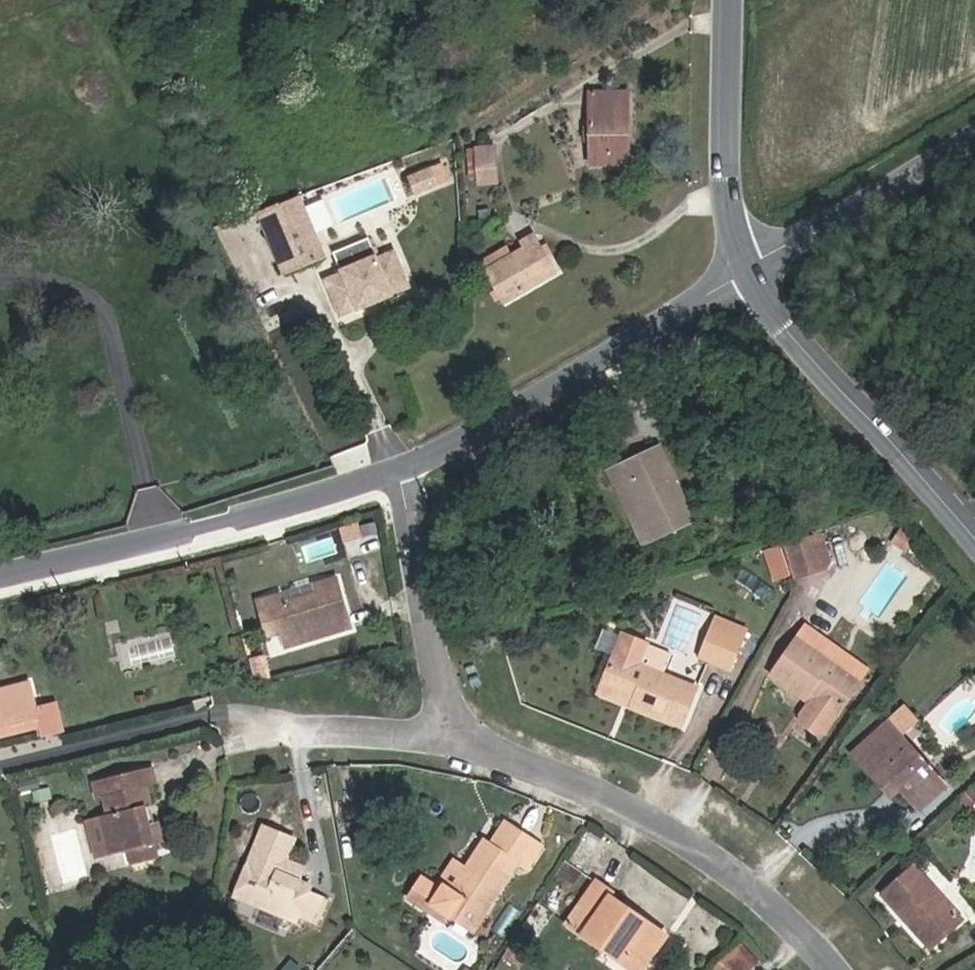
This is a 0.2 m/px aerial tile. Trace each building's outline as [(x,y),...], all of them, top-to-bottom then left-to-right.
[(628,164),(628,93),(589,93),(590,131),(596,131),(597,139),(590,139),(590,164),(628,164)] [(497,183),(493,147),(475,149),(478,177),(479,184),(497,183)] [(478,177),(475,149),(467,149),(470,178),(478,177)] [(437,187),(430,170),(409,179),(416,196),(437,187)] [(304,238),(315,234),(299,196),(258,211),(284,276),(314,263),(304,238)] [(325,258),(315,234),(304,238),(314,263),(325,258)] [(484,273),(502,303),(556,272),(535,235),(520,244),(524,250),(511,257),(484,273)] [(368,239),(333,253),(342,273),(345,280),(327,287),(339,317),(356,310),(357,311),(392,296),(392,295),(409,288),(397,258),(379,265),(376,258),(368,239)] [(511,257),(506,248),(479,264),(484,273),(511,257)] [(379,265),(397,258),(394,251),(376,258),(379,265)] [(324,280),(327,287),(345,280),(342,273),(324,280)] [(691,521),(656,449),(614,468),(648,541),(691,521)] [(346,525),(347,535),(380,532),(379,522),(346,525)] [(910,544),(899,531),(892,543),(905,551),(910,544)] [(828,560),(819,533),(814,535),(824,568),(828,560)] [(824,568),(814,535),(782,544),(793,578),(824,568)] [(791,576),(781,545),(767,550),(777,580),(791,576)] [(350,629),(335,580),(314,586),(316,594),(283,603),(281,596),(259,602),(265,626),(276,622),(280,634),(284,648),(350,629)] [(743,635),(746,628),(717,616),(714,624),(743,635)] [(280,634),(276,622),(265,626),(268,637),(280,634)] [(729,670),(743,635),(714,624),(700,658),(729,670)] [(866,670),(805,627),(797,637),(859,681),(866,670)] [(495,648),(506,645),(503,634),(492,638),(495,648)] [(695,688),(662,676),(671,654),(621,635),(601,688),(634,701),(632,706),(680,725),(695,688)] [(859,681),(797,637),(771,674),(810,702),(801,715),(802,723),(816,733),(823,732),(859,681)] [(55,704),(36,710),(29,683),(0,690),(0,737),(38,728),(41,738),(62,732),(55,704)] [(634,701),(601,688),(598,693),(632,706),(634,701)] [(888,723),(865,744),(884,765),(872,776),(890,796),(899,788),(918,810),(945,786),(888,723)] [(884,765),(865,744),(853,755),(872,776),(884,765)] [(162,843),(157,823),(155,824),(149,826),(144,805),(150,804),(146,787),(155,784),(151,767),(94,781),(98,799),(104,797),(108,813),(101,815),(102,816),(111,855),(128,850),(132,865),(157,859),(153,845),(162,843)] [(974,802),(974,791),(972,787),(959,800),(967,809),(974,802)] [(155,824),(150,804),(144,805),(149,826),(155,824)] [(111,855),(102,816),(86,820),(96,858),(111,855)] [(472,930),(516,862),(526,868),(540,845),(504,822),(490,845),(483,840),(466,866),(451,890),(447,888),(444,892),(436,887),(422,877),(409,897),(428,911),(433,904),(449,915),(472,930)] [(308,891),(310,886),(286,876),(284,881),(277,878),(279,873),(293,840),(264,828),(235,895),(297,922),(299,916),(311,921),(322,897),(308,891)] [(451,890),(466,866),(455,858),(436,887),(444,892),(447,888),(451,890)] [(961,920),(914,867),(882,895),(919,936),(924,931),(935,944),(961,920)] [(665,937),(610,899),(613,894),(596,882),(566,924),(602,948),(605,943),(642,969),(665,937)] [(315,923),(326,899),(322,897),(311,921),(315,923)] [(445,921),(449,915),(433,904),(428,911),(445,921)] [(935,944),(924,931),(919,936),(930,948),(935,944)] [(605,943),(602,948),(633,969),(642,969),(605,943)] [(758,962),(740,944),(712,969),(713,969),(750,969),(758,962)] [(518,967),(525,958),(515,951),(508,961),(518,967)] [(300,969),(291,962),(283,969),(300,969)]
